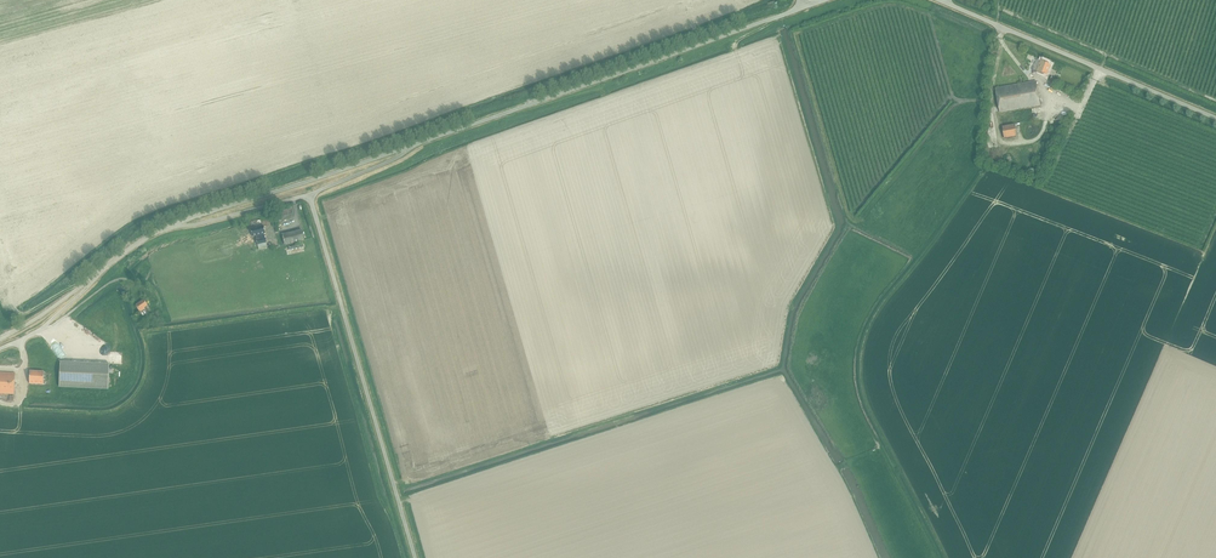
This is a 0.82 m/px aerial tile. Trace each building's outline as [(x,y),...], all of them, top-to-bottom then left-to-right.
[(1046,77),(1051,64),(1041,60),(1040,62),(1034,59),(1033,62),(1035,63),(1032,71),(1036,73),(1036,74),(1046,77)] [(999,113),(1040,106),(1036,81),(995,88),(999,113)] [(1004,138),(1016,136),(1014,125),(1002,127),(1004,138)] [(252,238),(256,237),(257,241),(258,246),(266,244),(265,239),(264,235),(266,235),(264,227),(251,230),(252,238)] [(282,236),(284,246),(285,246),(304,241),(302,231),(282,236)] [(145,308),(148,306),(145,301),(137,306),(144,318),(149,314),(145,308)] [(109,364),(60,362),(59,387),(108,389),(109,364)] [(44,384),(45,373),(31,372),(30,384),(44,384)] [(16,374),(0,373),(0,394),(15,395),(16,374)]
